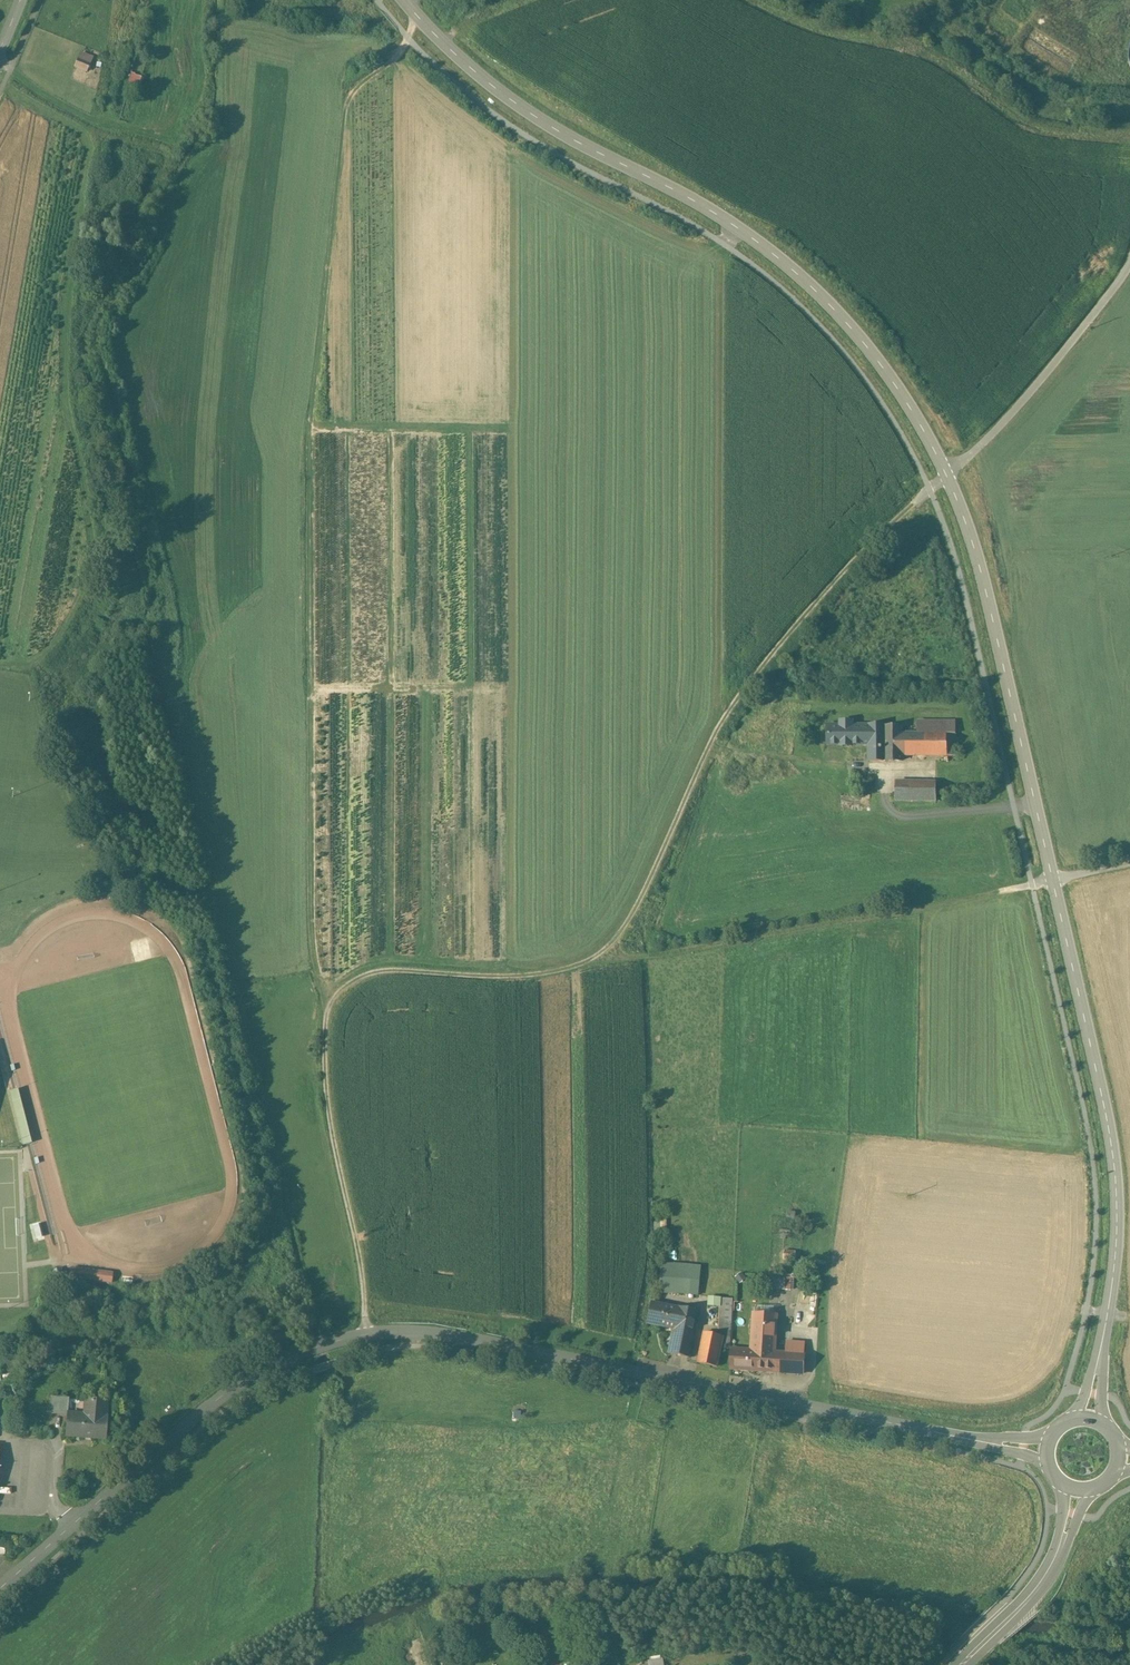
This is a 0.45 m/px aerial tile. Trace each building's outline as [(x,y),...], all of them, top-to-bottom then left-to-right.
[(78,57),(74,68),(87,73),(91,63),(78,57)] [(131,74),(127,88),(139,91),(143,78),(131,74)] [(886,724),(826,724),(826,746),(869,746),(869,761),(901,761),(901,757),(957,757),(956,720),(916,720),(917,733),(903,733),(903,726),(886,726),(886,724)] [(936,781),(895,781),(895,803),(936,803),(936,781)] [(393,1247),(385,1248),(387,1262),(394,1261),(393,1247)] [(795,1252),(784,1251),(783,1259),(795,1261),(795,1252)] [(694,1265),(678,1264),(676,1279),(700,1281),(701,1266),(694,1265)] [(72,1267),(71,1278),(112,1283),(113,1272),(72,1267)] [(785,1274),(770,1273),(769,1289),(784,1290),(785,1274)] [(676,1279),(660,1279),(659,1293),(699,1296),(700,1281),(676,1279)] [(720,1298),(709,1297),(709,1306),(720,1307),(720,1298)] [(732,1299),(720,1298),(720,1307),(718,1336),(723,1337),(721,1347),(730,1347),(732,1299)] [(677,1308),(650,1303),(646,1323),(673,1329),(677,1308)] [(697,1312),(677,1307),(677,1308),(673,1329),(668,1354),(688,1358),(697,1312)] [(778,1314),(751,1313),(749,1349),(775,1351),(778,1314)] [(718,1336),(704,1333),(697,1363),(717,1367),(721,1347),(723,1337),(718,1336)] [(804,1343),(786,1342),(785,1352),(803,1353),(804,1343)] [(749,1349),(731,1348),(729,1370),(773,1373),(775,1351),(749,1349)] [(785,1352),(775,1351),(773,1373),(803,1375),(804,1354),(803,1353),(785,1352)] [(65,1398),(50,1397),(48,1413),(64,1415),(65,1398)] [(106,1402),(85,1400),(84,1415),(67,1414),(66,1436),(84,1437),(84,1436),(104,1438),(104,1439),(105,1439),(107,1417),(105,1417),(106,1402)] [(664,1654),(648,1655),(649,1664),(664,1664),(664,1654)]
